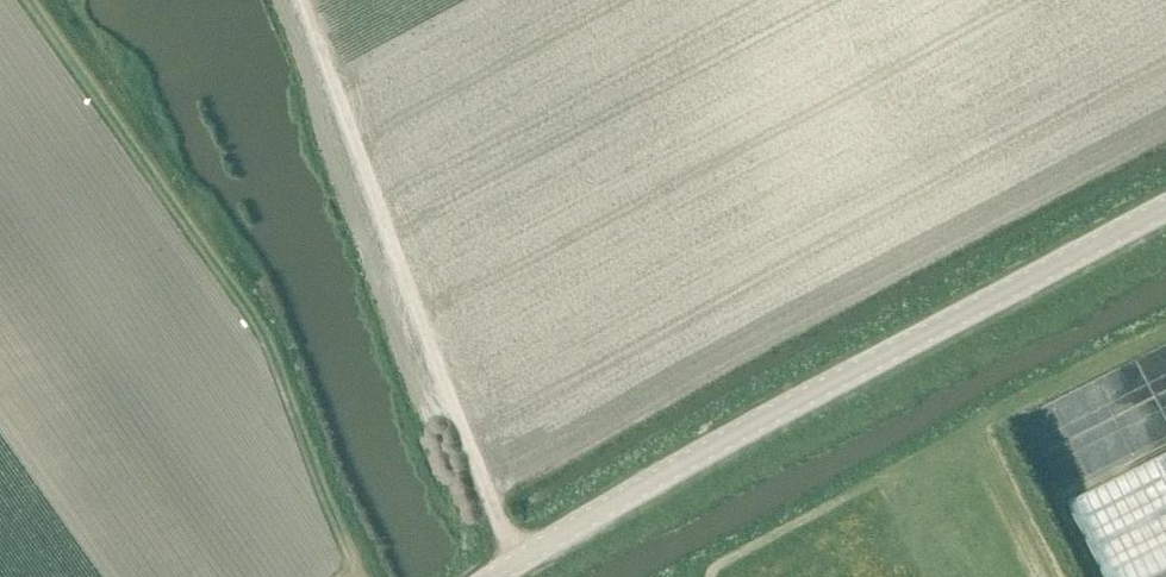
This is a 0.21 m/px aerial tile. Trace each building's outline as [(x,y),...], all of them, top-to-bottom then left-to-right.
[(1069,499),(1108,576),(1150,576),(1165,569),(1165,450),(1069,499)]
